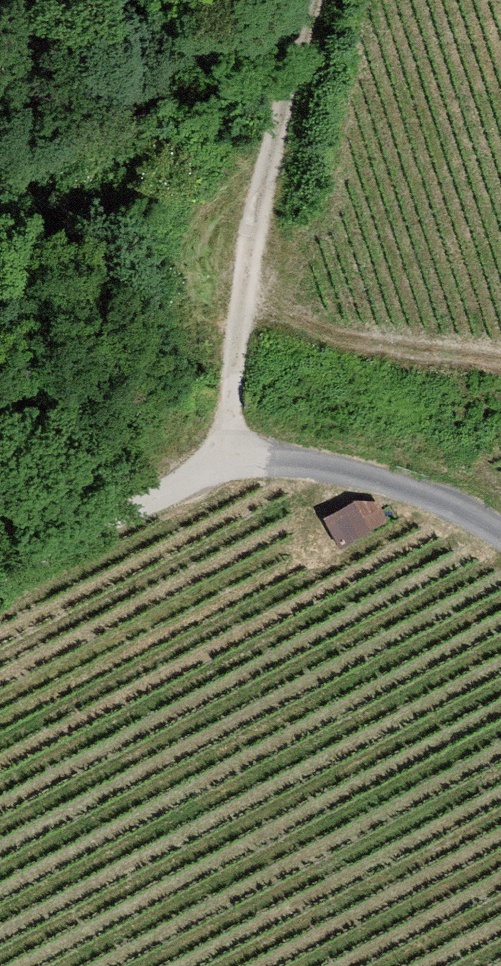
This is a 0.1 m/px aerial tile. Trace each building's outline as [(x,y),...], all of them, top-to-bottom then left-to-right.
[(378,492),(325,520),(343,554),(396,526),(378,492)]
